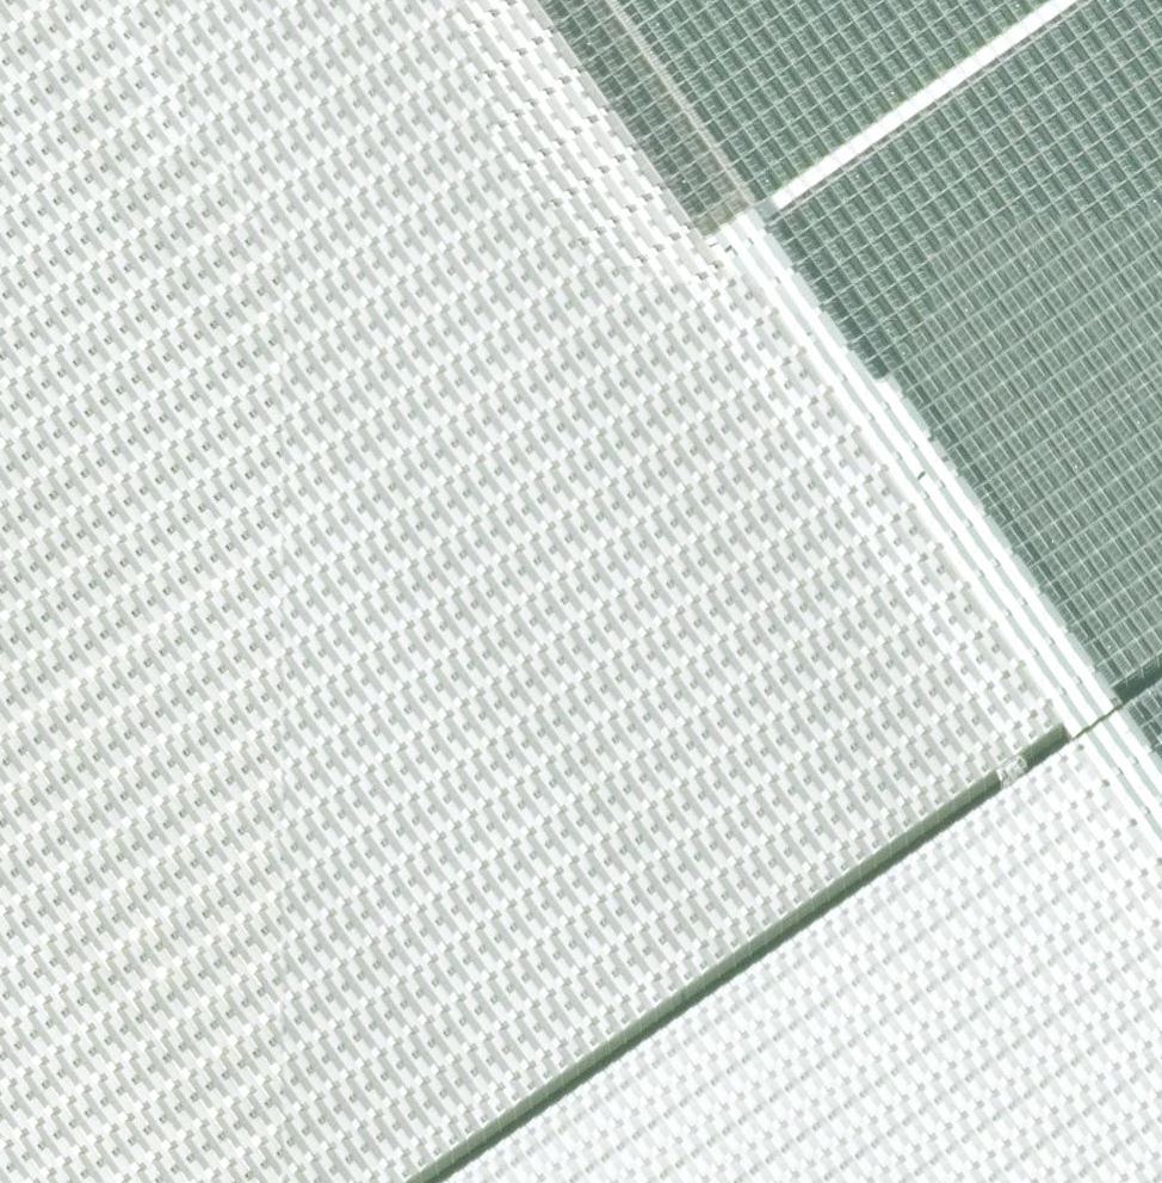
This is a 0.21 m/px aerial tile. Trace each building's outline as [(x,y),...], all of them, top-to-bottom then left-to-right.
[(1126,723),(1112,703),(1161,668),(1161,0),(0,0),(0,1182),(428,1182),(1065,737),(1078,756),(469,1182),(1161,1182),(1161,698),(1126,723)]
